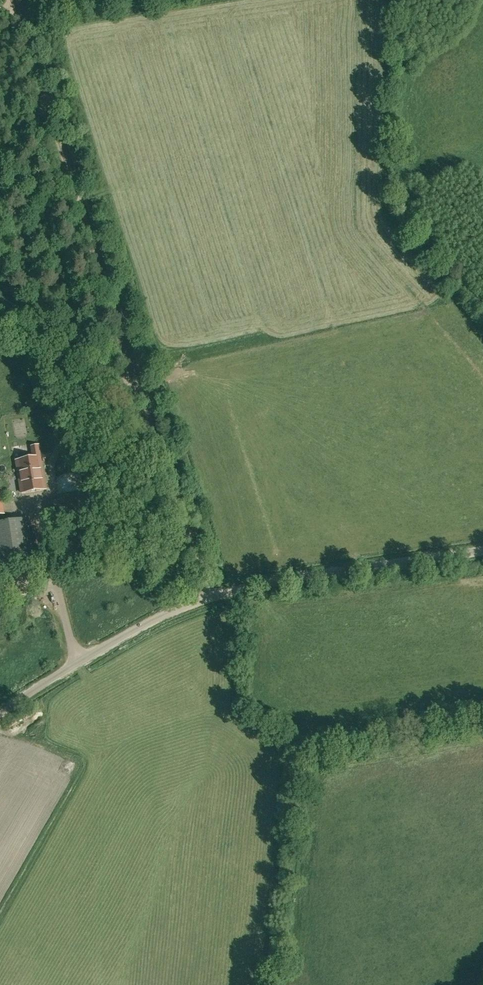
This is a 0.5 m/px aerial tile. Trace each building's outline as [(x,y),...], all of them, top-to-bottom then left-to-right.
[(39,456),(16,460),(21,492),(45,488),(39,456)] [(27,519),(0,523),(0,570),(34,565),(27,519)]
